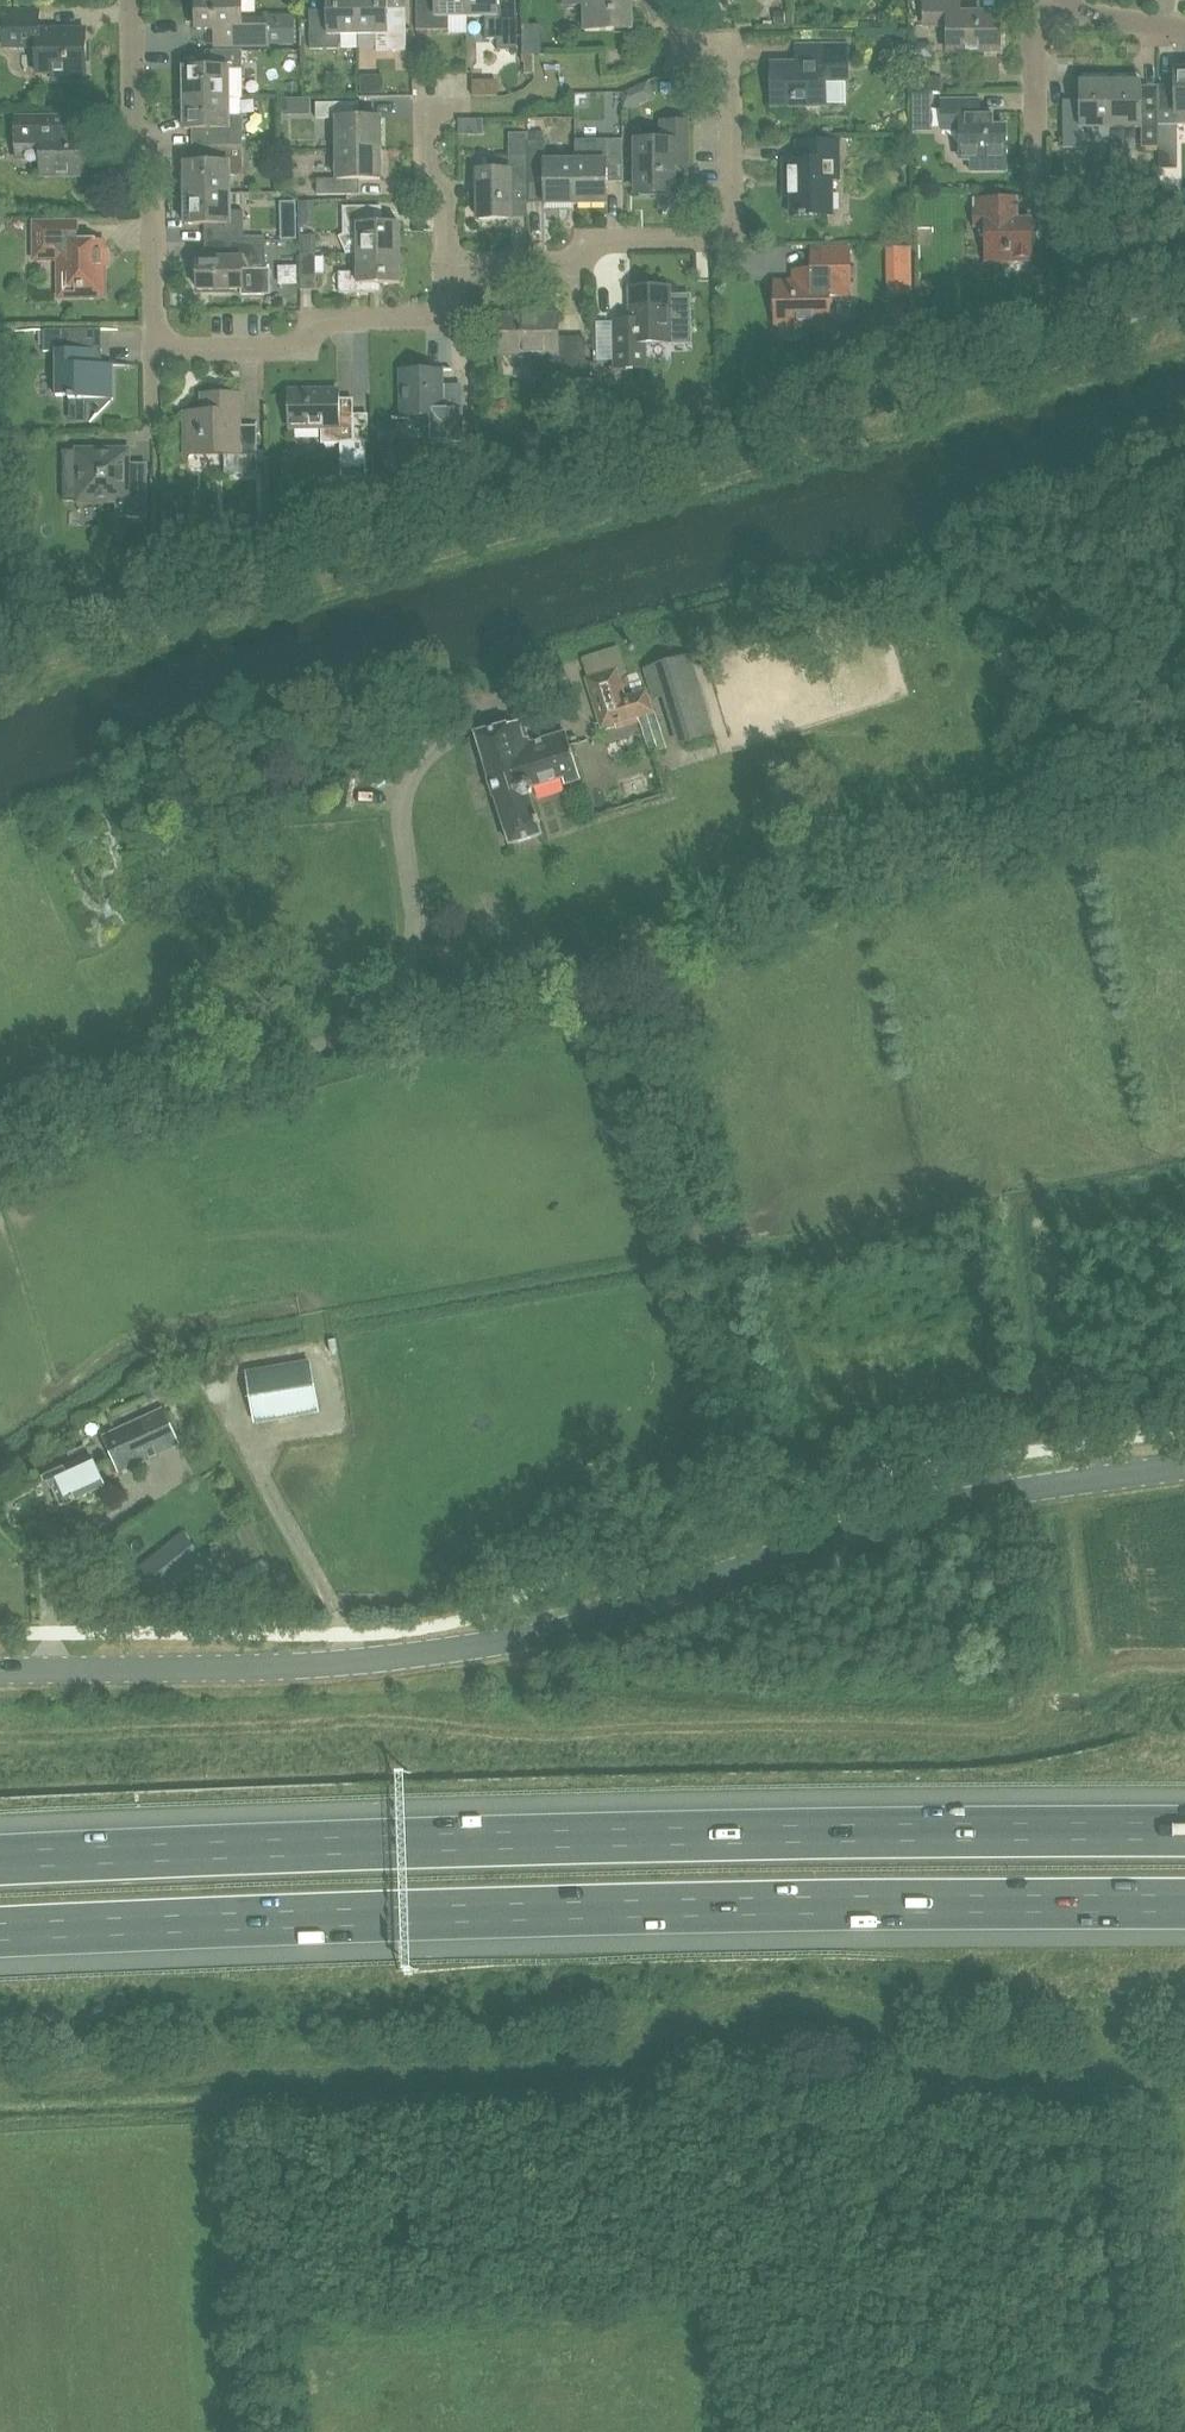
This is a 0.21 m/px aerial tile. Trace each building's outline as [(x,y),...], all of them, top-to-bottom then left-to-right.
[(241,0),(196,0),(197,30),(233,30),(233,46),(267,46),(267,16),(241,16),(241,0)] [(357,37),(357,0),(326,0),(326,20),(309,20),(310,50),(339,50),(339,37),(357,37)] [(357,37),(375,37),(375,52),(405,52),(405,20),(387,20),(387,0),(357,0),(357,37)] [(466,19),(466,0),(436,0),(436,2),(415,2),(416,32),(448,32),(448,19),(466,19)] [(466,19),(484,19),(484,41),(517,40),(517,0),(497,1),(497,0),(466,0),(466,19)] [(631,0),(564,0),(565,6),(583,6),(583,32),(631,31),(631,0)] [(996,15),(958,15),(958,0),(924,0),(924,26),(948,26),(949,52),(997,51),(996,15)] [(85,76),(85,28),(38,28),(38,9),(2,9),(2,43),(34,43),(34,64),(52,64),(52,76),(85,76)] [(774,11),(774,25),(785,25),(784,11),(774,11)] [(906,35),(890,36),(890,54),(906,54),(906,35)] [(846,81),(846,46),(799,47),(799,66),(772,66),(773,107),(823,106),(823,82),(846,81)] [(227,98),(227,97),(240,97),(240,52),(211,52),(211,69),(183,69),(183,99),(227,98)] [(1159,91),(1160,125),(1184,125),(1184,68),(1175,68),(1176,91),(1159,91)] [(1111,126),(1111,82),(1111,74),(1084,74),(1081,77),(1081,83),(1081,111),(1065,111),(1065,147),(1081,147),(1081,127),(1093,127),(1111,126)] [(1142,82),(1141,82),(1140,77),(1137,74),(1111,74),(1111,82),(1111,126),(1143,126),(1143,146),(1159,146),(1159,125),(1160,125),(1159,91),(1159,111),(1143,111),(1142,82)] [(940,92),(940,76),(914,76),(915,92),(940,92)] [(211,130),(211,146),(241,146),(241,117),(228,117),(227,98),(183,99),(183,130),(211,130)] [(1004,171),(1004,128),(993,128),(993,116),(975,116),(975,100),(941,101),(941,130),(958,130),(958,172),(1004,171)] [(336,119),(336,150),(379,150),(379,119),(349,119),(349,103),(316,104),(316,119),(336,119)] [(85,172),(85,135),(45,135),(45,117),(13,117),(13,144),(36,144),(36,172),(85,172)] [(688,159),(688,124),(657,124),(657,143),(636,143),(637,195),(672,195),(671,159),(688,159)] [(528,140),(541,140),(541,132),(528,132),(528,140)] [(605,162),(575,163),(575,206),(605,205),(605,175),(622,175),(622,141),(604,141),(605,162)] [(527,142),(527,158),(527,185),(543,185),(543,206),(575,206),(575,163),(543,163),(543,142),(527,142)] [(839,180),(838,142),(796,142),(796,160),(782,160),(782,180),(790,180),(790,215),(831,214),(831,180),(839,180)] [(183,163),(184,195),(229,195),(229,176),(241,176),(241,146),(211,146),(211,163),(183,163)] [(350,181),(380,180),(379,150),(336,150),(337,180),(316,180),(316,196),(350,196),(350,181)] [(1158,156),(1159,168),(1177,168),(1177,155),(1158,156)] [(527,193),(527,185),(527,158),(495,159),(495,174),(476,174),(476,221),(510,221),(510,193),(527,193)] [(211,242),(228,242),(242,242),(242,212),(229,212),(229,195),(184,195),(184,226),(211,225),(211,242)] [(1031,254),(1031,220),(1009,221),(1008,196),(972,197),(973,227),(983,227),(983,261),(1009,261),(1009,254),(1031,254)] [(300,201),(300,226),(305,226),(305,223),(314,223),(314,201),(300,201)] [(344,253),(344,254),(398,253),(398,224),(372,224),(372,208),(341,208),(341,236),(337,238),(344,253)] [(105,266),(105,249),(102,249),(102,240),(75,240),(75,221),(33,221),(33,258),(57,258),(57,295),(102,295),(102,266),(105,266)] [(280,225),(280,239),(297,239),(297,225),(280,225)] [(301,234),(301,254),(316,254),(316,253),(330,253),(331,248),(317,247),(317,234),(301,234)] [(265,242),(228,242),(228,259),(196,259),(197,290),(242,290),(242,270),(265,270),(265,242)] [(910,277),(912,246),(886,246),(886,277),(910,277)] [(849,285),(848,248),(811,249),(811,272),(808,272),(808,282),(774,283),(774,325),(828,324),(828,285),(849,285)] [(399,285),(398,253),(344,254),(344,255),(356,255),(356,273),(337,273),(337,295),(372,294),(372,285),(399,285)] [(301,254),(301,289),(316,289),(316,272),(322,272),(322,257),(316,257),(316,254),(301,254)] [(254,276),(253,310),(279,310),(280,276),(254,276)] [(645,338),(669,338),(688,338),(688,297),(669,297),(668,291),(629,291),(630,322),(612,322),(613,359),(645,358),(645,338)] [(583,373),(583,338),(555,338),(555,315),(498,315),(498,355),(535,354),(535,374),(583,373)] [(42,328),(42,350),(54,350),(54,380),(51,380),(49,380),(47,381),(45,383),(45,385),(44,388),(45,390),(46,392),(47,394),(51,395),(68,395),(68,398),(87,397),(98,408),(95,412),(96,413),(112,397),(112,363),(100,363),(100,328),(42,328)] [(461,442),(461,408),(440,409),(439,370),(402,371),(403,418),(429,418),(429,443),(461,442)] [(595,399),(595,379),(581,379),(581,400),(595,399)] [(336,391),(288,391),(288,429),(320,429),(320,445),(340,445),(341,479),(365,478),(365,444),(353,444),(353,419),(337,419),(336,391)] [(256,473),(255,451),(237,451),(236,416),(239,416),(238,397),(200,398),(200,414),(184,415),(184,452),(223,451),(223,474),(256,473)] [(72,496),(76,495),(76,500),(115,500),(115,515),(147,515),(147,486),(128,486),(128,448),(76,448),(76,476),(72,476),(68,477),(64,482),(64,489),(67,494),(72,496)] [(257,449),(257,464),(266,463),(266,448),(257,449)] [(674,669),(693,757),(725,751),(706,662),(674,669)] [(1026,662),(1010,666),(1014,684),(1030,680),(1026,662)] [(660,663),(645,668),(654,695),(669,691),(660,663)] [(601,728),(638,717),(650,752),(667,747),(656,713),(648,690),(628,697),(620,675),(617,675),(615,670),(585,679),(601,728)] [(580,778),(565,731),(529,742),(522,720),(506,725),(506,724),(475,733),(490,780),(489,780),(494,796),(495,796),(510,844),(541,835),(538,825),(541,824),(538,816),(535,817),(529,795),(532,787),(563,778),(564,783),(580,778)] [(247,1374),(255,1422),(318,1411),(310,1364),(247,1374)] [(120,1471),(180,1443),(164,1409),(105,1436),(120,1471)] [(104,1487),(89,1457),(85,1446),(69,1454),(73,1464),(47,1476),(52,1488),(62,1506),(104,1487)] [(161,1595),(204,1556),(183,1532),(176,1537),(173,1534),(135,1569),(161,1595)]
